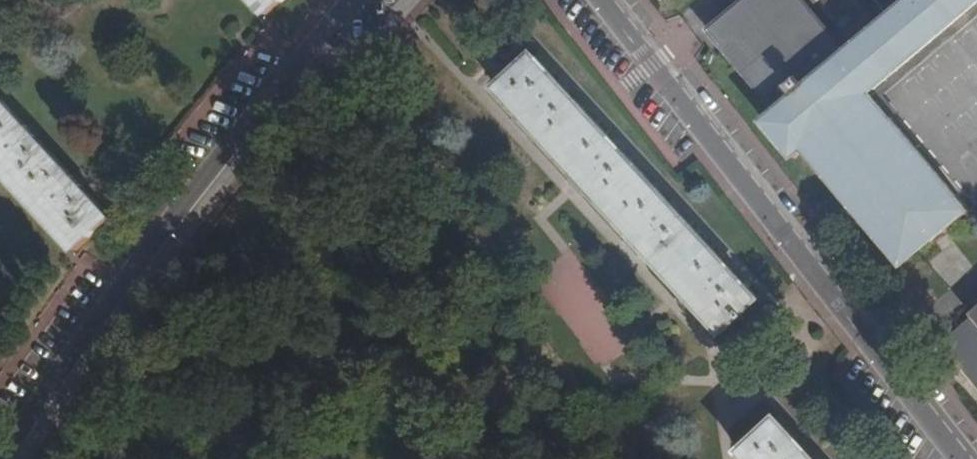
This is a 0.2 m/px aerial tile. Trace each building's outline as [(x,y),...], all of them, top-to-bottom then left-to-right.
[(269,16),(287,0),(254,0),(269,16)] [(788,151),(800,141),(867,87),(972,0),(897,0),(841,47),(802,0),(736,0),(705,25),(771,106),(759,116),(788,151)] [(719,331),(757,296),(734,271),(724,260),(678,210),(668,199),(623,149),(613,138),(567,88),(556,76),(533,51),(494,85),(719,331)] [(561,73),(556,76),(567,88),(571,85),(561,73)] [(926,236),(965,203),(867,87),(800,141),(893,259),(912,244),(922,235),(924,234),(926,236)] [(80,250),(108,224),(115,218),(85,186),(75,175),(38,136),(29,126),(0,96),(0,166),(80,250)] [(31,125),(29,126),(38,136),(40,135),(31,125)] [(617,134),(613,138),(623,149),(627,145),(617,134)] [(77,174),(75,175),(85,186),(87,184),(77,174)] [(673,195),(668,199),(678,210),(683,206),(673,195)] [(729,256),(724,260),(734,271),(738,267),(729,256)] [(970,313),(976,321),(976,302),(968,310),(970,313)] [(976,388),(976,321),(970,313),(937,341),(976,388)] [(809,454),(799,443),(776,417),(739,451),(747,458),(814,458),(809,454)] [(802,440),(799,443),(809,454),(813,451),(802,440)]
